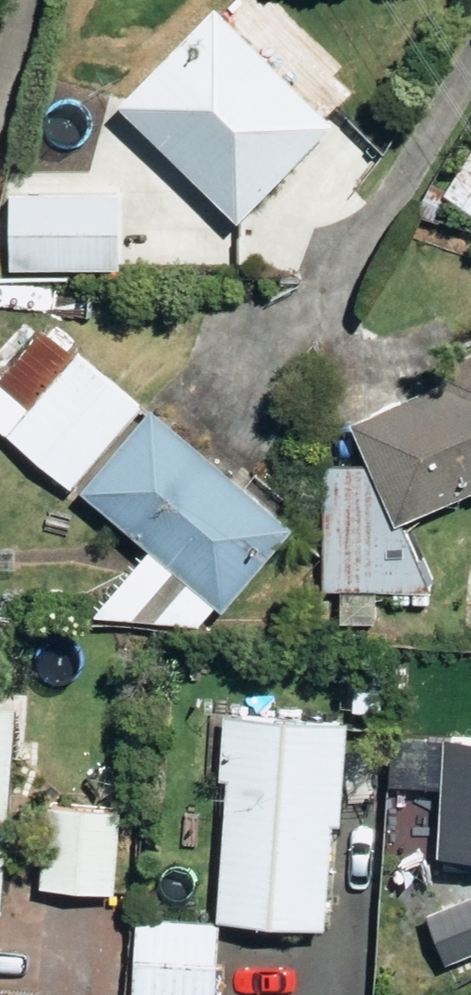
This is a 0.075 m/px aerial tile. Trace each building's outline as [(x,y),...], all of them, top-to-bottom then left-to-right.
[(243,214),(340,117),(222,0),(217,0),(123,97),(243,214)] [(470,206),(470,154),(450,189),(436,180),(422,204),(439,214),(451,194),(470,206)] [(13,266),(122,267),(122,191),(13,191),(13,266)] [(74,486),(146,403),(81,349),(78,352),(46,326),(0,380),(0,423),(74,486)] [(325,590),(434,593),(403,520),(470,491),(470,351),(437,365),(444,380),(353,419),(372,462),(329,463),(325,590)] [(108,598),(117,605),(198,619),(217,596),(228,604),(300,518),(155,398),(83,485),(154,544),(108,598)] [(8,907),(21,700),(0,699),(0,906),(8,907)] [(226,915),(334,923),(342,817),(349,818),(356,717),(233,708),(228,773),(236,774),(226,915)] [(470,852),(470,731),(451,730),(445,851),(470,852)] [(44,885),(118,891),(123,807),(50,803),(44,885)] [(449,962),(470,952),(470,894),(428,911),(449,962)] [(222,920),(138,915),(134,994),(219,994),(222,920)]
